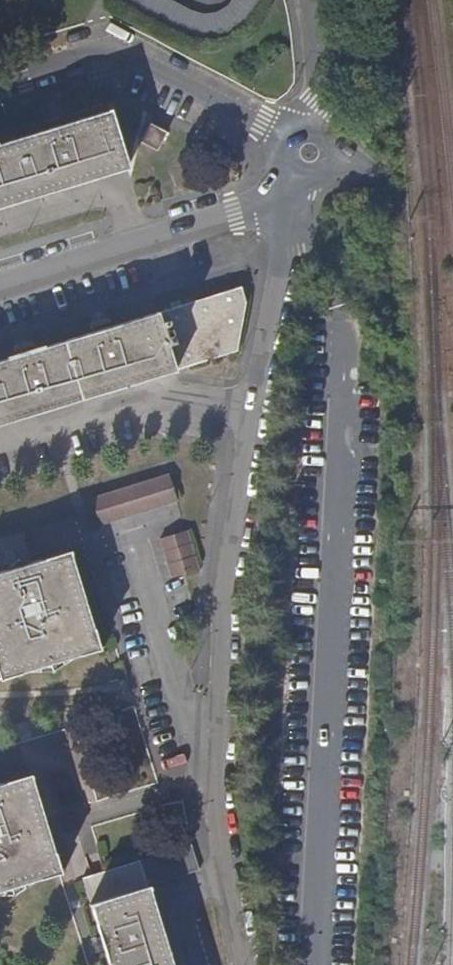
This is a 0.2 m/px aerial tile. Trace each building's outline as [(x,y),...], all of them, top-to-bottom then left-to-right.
[(226,8),(216,14),(212,15),(201,16),(189,13),(165,0),(108,0),(177,37),(199,46),(222,44),(242,31),(256,11),(259,0),(231,0),(226,8)] [(107,110),(0,143),(0,207),(126,169),(107,110)] [(153,121),(143,139),(159,148),(170,130),(153,121)] [(236,289),(110,328),(92,333),(34,351),(17,356),(0,362),(0,424),(233,350),(242,303),(236,289)] [(110,328),(108,319),(90,325),(92,333),(110,328)] [(34,351),(31,343),(15,348),(17,356),(34,351)] [(174,499),(167,475),(91,499),(92,502),(100,524),(174,499)] [(195,566),(185,531),(158,540),(170,576),(195,566)] [(68,555),(0,574),(0,679),(96,650),(68,555)] [(25,778),(0,786),(0,891),(54,876),(40,827),(25,778)] [(141,861),(149,887),(199,871),(197,865),(192,843),(141,861)] [(141,861),(83,878),(106,950),(110,962),(111,964),(174,964),(149,887),(141,861)] [(110,962),(106,950),(100,952),(104,964),(110,962)]
